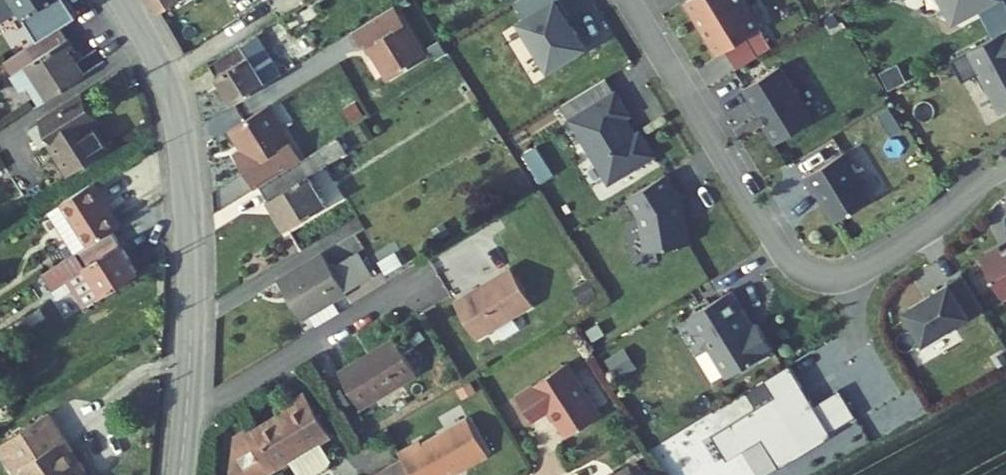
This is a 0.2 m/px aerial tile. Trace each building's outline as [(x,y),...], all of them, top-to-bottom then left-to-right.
[(0,2),(0,29),(18,17),(27,30),(66,5),(63,0),(3,0),(0,2)] [(164,17),(185,5),(182,0),(154,0),(164,17)] [(582,0),(576,0),(542,21),(571,68),(606,46),(587,15),(591,13),(582,0)] [(741,52),(750,46),(762,65),(783,53),(770,33),(782,26),(767,0),(709,0),(741,52)] [(984,17),(1005,5),(1005,0),(974,0),(984,17)] [(66,5),(27,30),(38,45),(57,32),(76,19),(66,5)] [(290,33),(318,17),(311,6),(284,21),(290,33)] [(393,7),(352,34),(361,47),(365,45),(389,82),(426,58),(393,7)] [(38,45),(22,55),(28,66),(64,42),(57,32),(38,45)] [(262,37),(212,69),(237,108),(287,75),(262,37)] [(1002,71),(1005,79),(1005,40),(972,59),(984,81),(1002,71)] [(88,78),(64,42),(28,66),(52,101),(88,78)] [(803,60),(761,85),(779,117),(787,112),(792,121),(787,125),(798,144),(839,120),(803,60)] [(636,93),(628,80),(586,106),(631,180),(676,153),(662,131),(656,135),(652,128),(654,126),(649,118),(653,115),(638,91),(636,93)] [(88,99),(52,123),(66,144),(59,148),(75,171),(113,146),(98,124),(103,121),(88,99)] [(302,166),(268,112),(229,137),(241,156),(233,161),(255,196),(261,192),(301,166),(302,166)] [(890,199),(865,156),(829,177),(837,192),(843,189),(847,196),(846,201),(856,219),(890,199)] [(301,166),(261,192),(289,235),(329,210),(301,166)] [(688,174),(650,197),(662,216),(667,249),(709,242),(706,202),(688,174)] [(97,183),(70,201),(97,241),(115,229),(124,223),(97,183)] [(70,201),(54,211),(81,252),(97,241),(70,201)] [(142,270),(115,229),(97,241),(81,252),(35,282),(43,295),(88,265),(107,293),(142,270)] [(322,270),(278,298),(298,328),(303,325),(311,338),(336,322),(328,310),(342,301),(322,270)] [(993,314),(974,283),(928,310),(947,342),(993,314)] [(464,297),(440,311),(466,354),(516,324),(496,291),(470,306),(464,297)] [(776,325),(768,329),(760,316),(765,315),(752,292),(710,316),(718,330),(716,335),(723,348),(728,349),(747,378),(792,349),(776,325)] [(395,347),(341,381),(364,417),(417,383),(395,347)] [(653,368),(643,353),(626,364),(636,379),(653,368)] [(817,390),(823,386),(810,364),(786,378),(798,398),(753,425),(764,443),(784,431),(802,461),(877,416),(860,389),(834,404),(831,399),(825,403),(817,390)] [(568,368),(523,397),(540,423),(555,413),(572,439),(602,420),(568,368)] [(282,423),(281,423),(283,426),(274,432),(272,429),(255,439),(250,437),(236,444),(231,474),(284,474),(287,473),(289,474),(325,474),(334,469),(323,452),(332,446),(305,402),(280,418),(282,423)] [(2,446),(20,471),(27,467),(33,474),(83,474),(61,443),(70,437),(53,412),(2,446)] [(408,463),(415,474),(464,474),(494,457),(473,421),(432,445),(430,441),(404,456),(408,463)] [(388,474),(415,474),(408,463),(388,474)]
